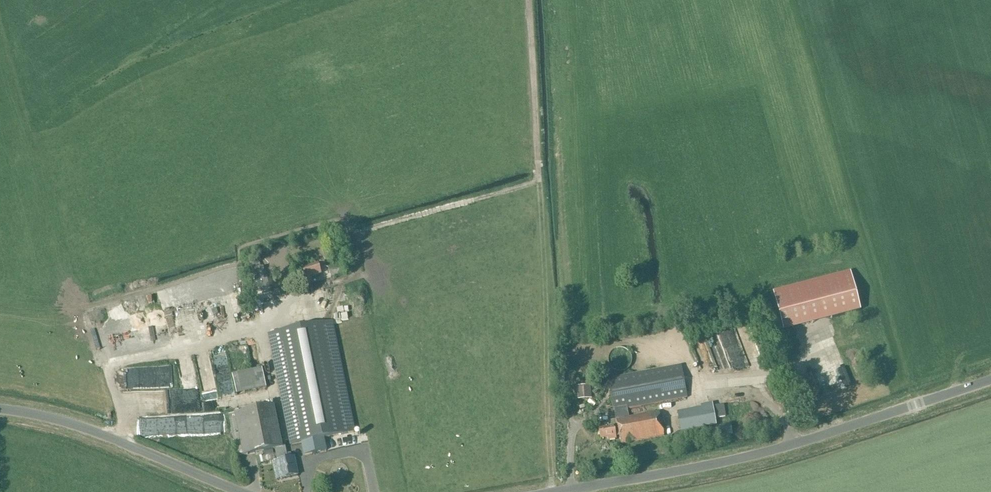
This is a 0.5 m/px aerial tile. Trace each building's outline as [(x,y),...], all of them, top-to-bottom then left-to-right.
[(331,259),(334,266),(339,264),(340,264),(343,273),(348,271),(344,260),(342,251),(335,254),(336,257),(331,259)] [(320,269),(326,267),(324,261),(302,268),(305,279),(321,274),(320,269)] [(339,264),(334,266),(328,267),(331,277),(343,273),(340,264),(339,264)] [(851,270),(772,291),(783,331),(862,310),(851,270)] [(269,332),(270,334),(292,445),(302,443),(304,455),(326,451),(324,438),(355,432),(332,319),(269,332)] [(621,348),(619,348),(617,348),(615,348),(613,349),(612,350),(610,352),(609,354),(608,355),(607,357),(607,359),(607,361),(608,363),(609,365),(610,367),(612,368),(613,370),(615,371),(617,371),(619,371),(621,371),(623,371),(625,370),(627,368),(628,367),(629,365),(630,363),(631,361),(631,359),(631,357),(630,355),(629,354),(628,352),(627,350),(625,349),(623,348),(621,348)] [(151,365),(152,386),(166,386),(166,374),(158,374),(158,365),(151,365)] [(608,379),(616,418),(616,420),(611,421),(612,427),(599,429),(600,439),(607,438),(608,440),(616,439),(615,435),(619,434),(621,443),(664,436),(659,412),(629,417),(628,409),(687,397),(681,365),(608,379)] [(237,395),(267,389),(262,368),(232,375),(237,395)] [(592,383),(577,384),(578,398),(593,397),(592,383)] [(717,428),(713,404),(701,406),(701,408),(677,413),(681,435),(717,428)] [(243,455),(272,449),(275,449),(277,461),(276,461),(280,479),(298,475),(294,457),(288,458),(285,446),(282,447),(274,405),(235,413),(235,414),(243,455)] [(243,455),(235,414),(228,415),(234,441),(237,457),(243,455)] [(194,431),(194,436),(194,440),(197,445),(200,448),(204,450),(209,451),(214,450),(218,448),(222,445),(224,440),(225,436),(224,431),(222,426),(218,423),(214,421),(209,420),(204,421),(200,423),(197,426),(194,431)] [(731,422),(718,426),(721,435),(733,432),(731,422)] [(341,439),(327,441),(328,447),(342,445),(341,439)] [(347,489),(343,484),(337,489),(339,491),(343,491),(347,489)]
